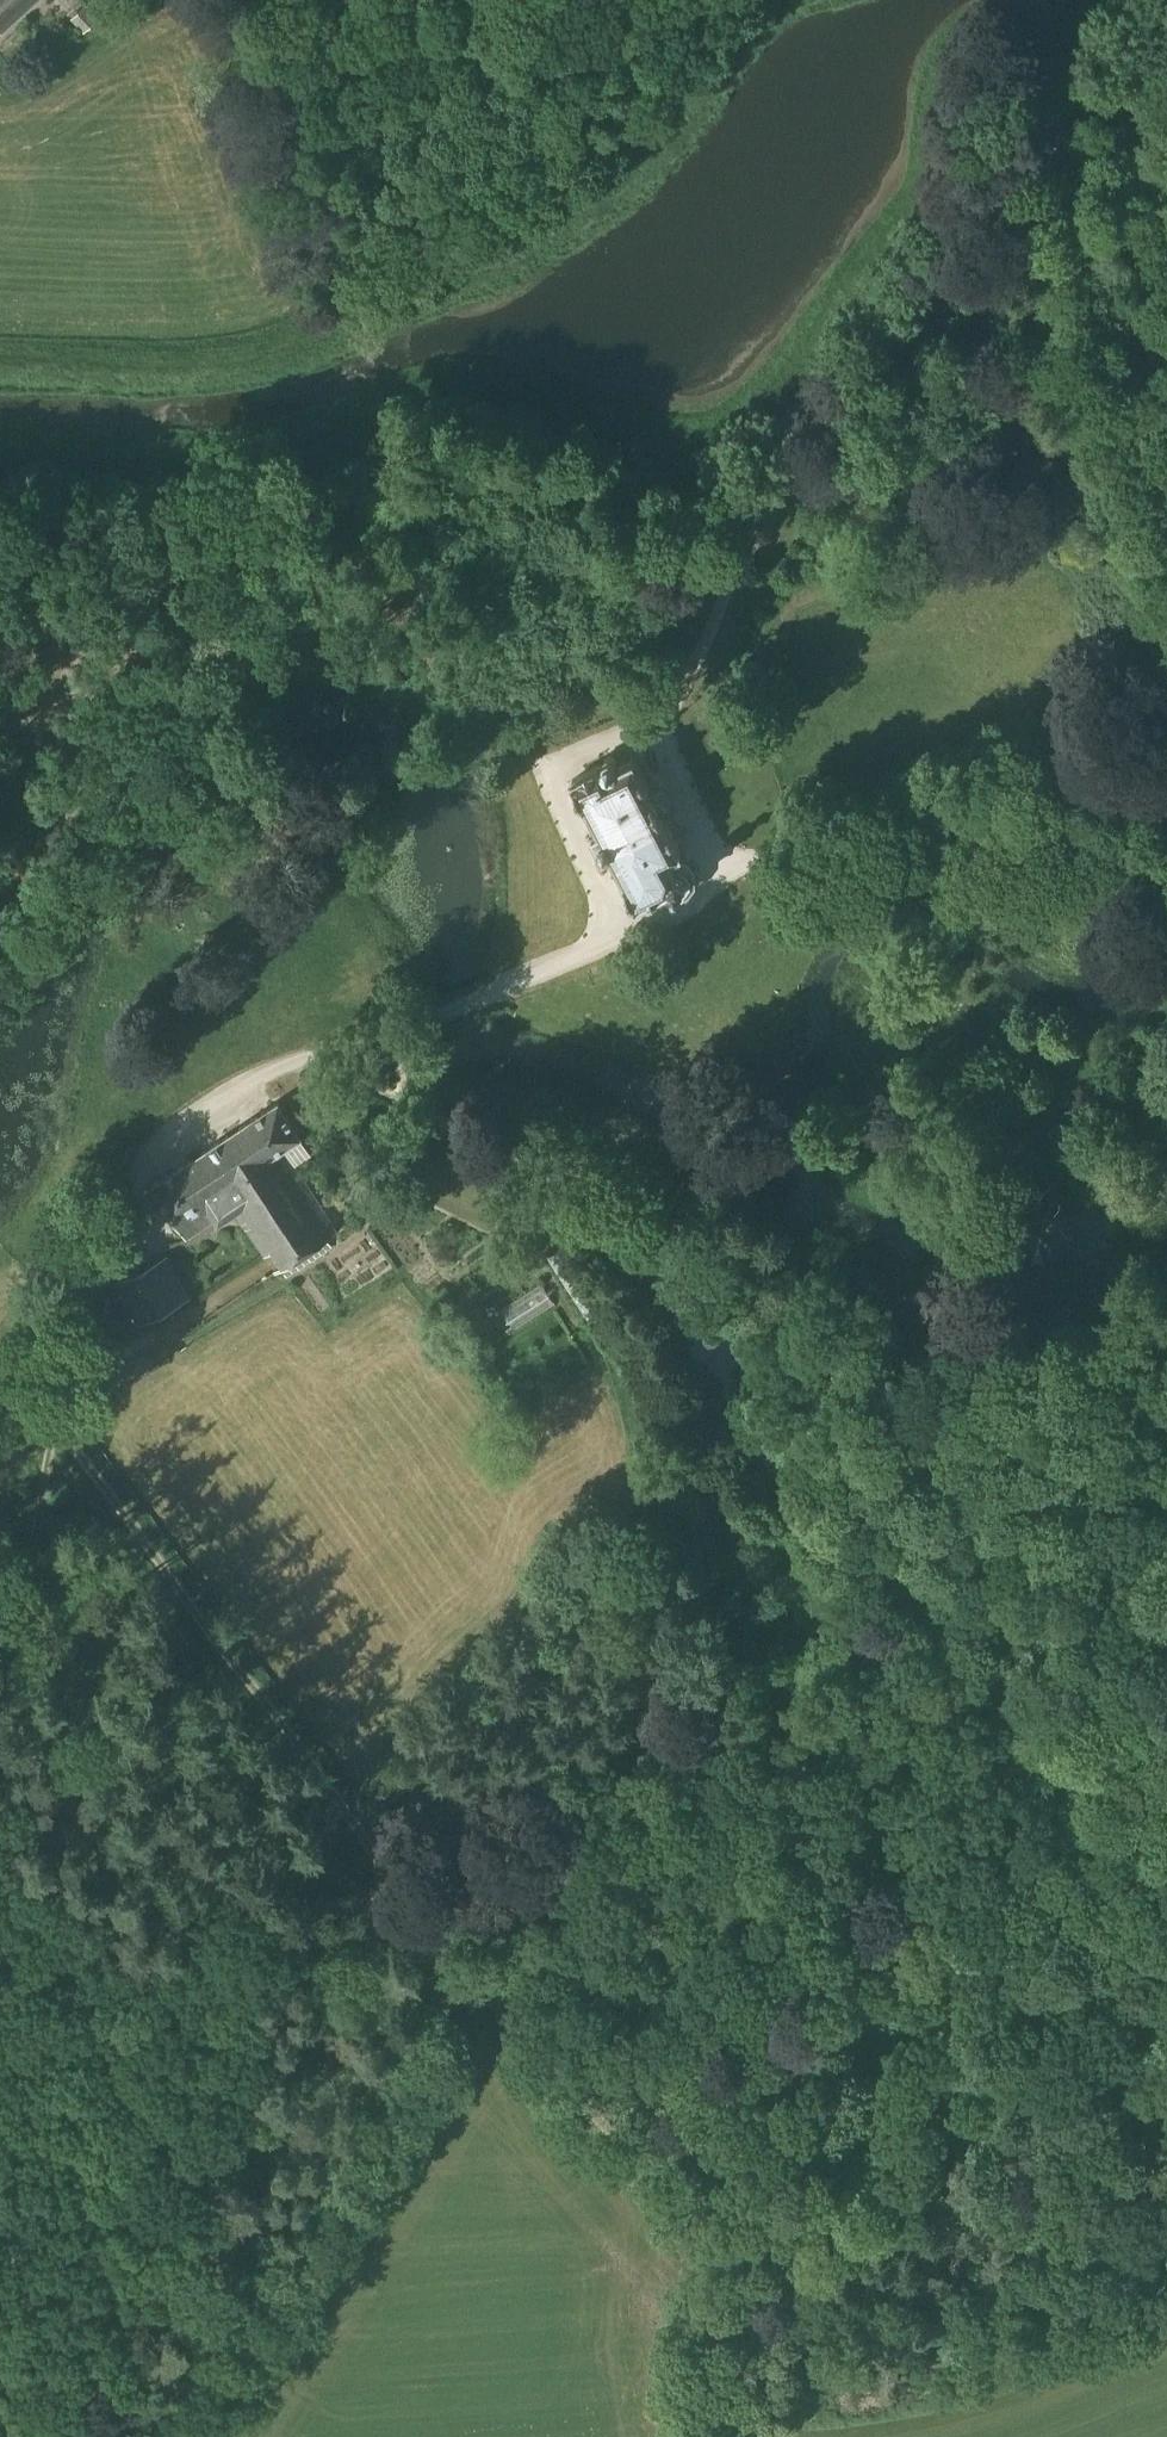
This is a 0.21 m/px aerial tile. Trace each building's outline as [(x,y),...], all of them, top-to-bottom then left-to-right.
[(1,33),(37,0),(0,0),(0,32),(1,33)] [(616,766),(617,762),(614,758),(609,757),(605,759),(603,764),(573,780),(599,831),(591,835),(602,857),(611,853),(636,905),(664,890),(666,894),(678,898),(688,894),(694,885),(694,874),(688,866),(680,863),(674,865),(669,857),(681,850),(663,815),(669,812),(671,804),(665,791),(656,789),(652,791),(634,757),(616,766)] [(264,1221),(248,1231),(265,1256),(271,1251),(282,1266),(274,1272),(275,1273),(337,1231),(282,1149),(298,1137),(276,1104),(187,1165),(209,1197),(259,1163),(271,1180),(247,1196),(264,1221)] [(235,1213),(248,1231),(264,1221),(247,1196),(271,1180),(259,1163),(209,1197),(187,1165),(151,1190),(187,1243),(216,1223),(218,1225),(235,1213)] [(588,1322),(609,1309),(568,1246),(547,1259),(588,1322)] [(291,1273),(304,1301),(354,1278),(341,1250),(291,1273)] [(134,1327),(189,1298),(166,1255),(112,1283),(134,1327)]
